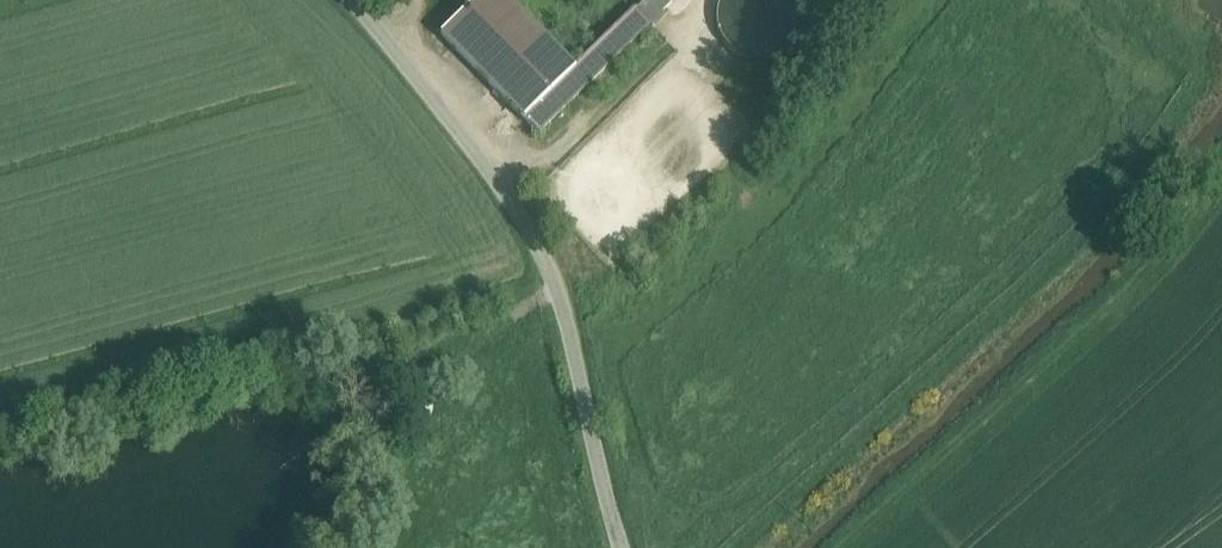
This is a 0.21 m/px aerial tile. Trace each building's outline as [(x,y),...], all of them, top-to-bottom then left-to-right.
[(507,0),(478,0),(442,35),(525,121),(576,71),(507,0)] [(662,14),(648,0),(646,0),(634,11),(636,12),(650,27),(653,30),(665,18),(662,14)] [(662,14),(676,0),(648,0),(662,14)] [(719,10),(719,28),(727,45),(740,57),(758,62),(776,60),(792,50),(802,36),(806,18),(802,0),(723,0),(719,10)] [(590,85),(650,27),(636,12),(576,71),(590,85)] [(539,135),(590,85),(576,71),(525,121),(539,135)]
